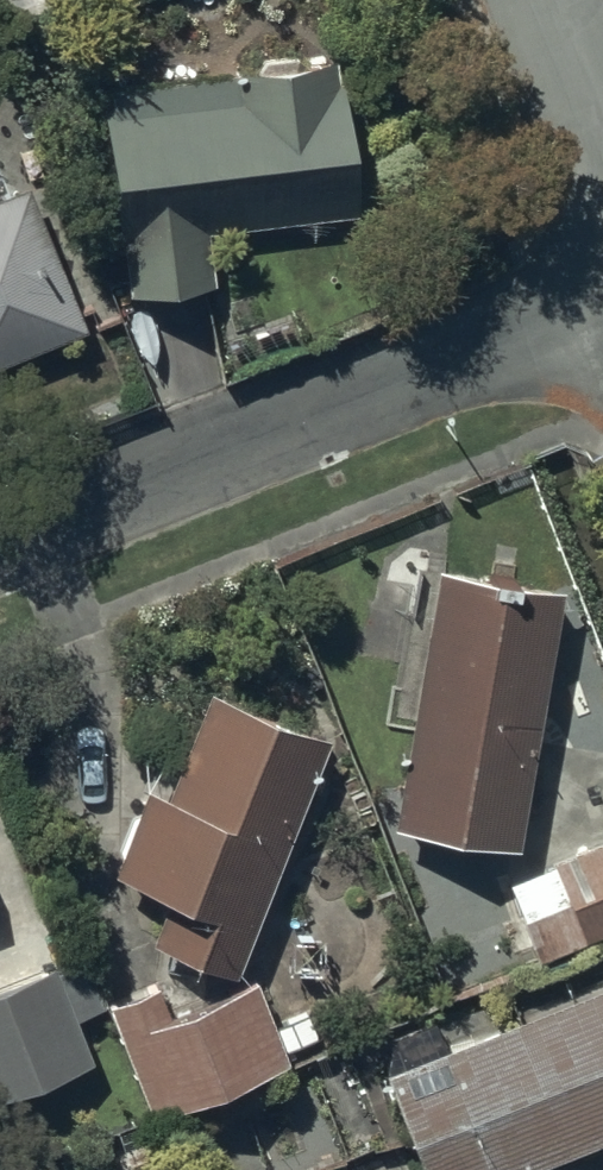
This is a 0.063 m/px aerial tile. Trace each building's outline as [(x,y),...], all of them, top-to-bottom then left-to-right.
[(110,106),(102,106),(128,289),(214,277),(207,226),(361,204),(340,54),(235,68),(236,73),(108,85),(110,106)] [(85,325),(25,184),(16,188),(2,155),(0,156),(0,361),(85,325)] [(575,585),(437,561),(392,822),(518,844),(536,739),(578,746),(597,637),(575,585)] [(148,780),(111,868),(167,891),(148,937),(235,971),(329,733),(211,684),(167,788),(148,780)] [(553,861),(506,881),(540,962),(602,935),(602,833),(550,855),(553,861)] [(90,1057),(74,1017),(105,1004),(86,957),(56,969),(53,960),(0,981),(0,1094),(90,1057)] [(160,979),(108,1001),(151,1111),(288,1057),(284,1048),(318,1034),(308,1008),(274,1021),(255,975),(171,1008),(160,979)] [(385,1065),(425,1169),(523,1169),(602,1139),(602,980),(446,1042),(435,1014),(392,1031),(403,1058),(385,1065)]
